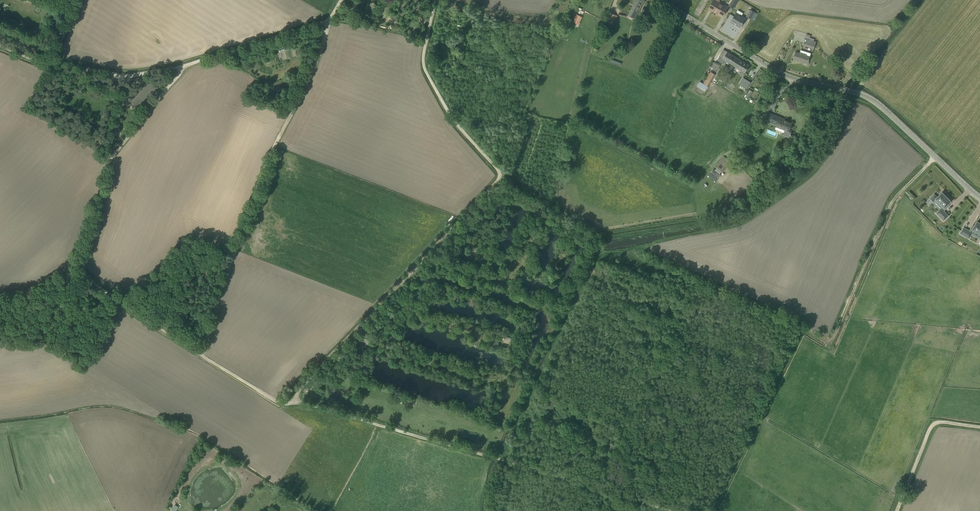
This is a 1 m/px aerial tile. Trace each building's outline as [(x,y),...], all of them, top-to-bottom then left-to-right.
[(642,5),(644,0),(635,0),(635,1),(628,15),(635,18),(642,5)] [(723,16),(728,7),(719,2),(720,0),(713,0),(708,9),(716,13),(716,12),(723,16)] [(738,0),(732,0),(729,6),(733,9),(738,0)] [(740,28),(743,23),(745,18),(742,16),(743,13),(738,10),(731,22),(732,21),(734,22),(735,21),(737,23),(736,25),(740,28)] [(750,10),(746,16),(751,19),(753,20),(755,17),(756,16),(755,16),(757,13),(755,12),(750,10)] [(606,22),(608,22),(607,25),(610,26),(611,24),(612,24),(614,19),(615,19),(617,15),(610,13),(606,22)] [(578,25),(582,17),(576,14),(573,22),(578,25)] [(805,39),(803,45),(814,49),(816,42),(814,41),(814,39),(810,38),(809,40),(805,39)] [(624,40),(621,47),(626,50),(629,42),(624,40)] [(724,49),(719,56),(745,72),(749,65),(724,49)] [(801,50),(800,53),(796,52),(793,59),(807,64),(810,53),(801,50)] [(709,67),(718,71),(721,64),(712,60),(709,67)] [(715,74),(710,71),(709,73),(707,72),(705,75),(707,76),(703,83),(708,86),(715,74)] [(745,78),(741,85),(746,88),(750,81),(745,78)] [(776,126),(785,130),(783,136),(789,138),(791,132),(789,131),(792,123),(783,120),(783,118),(768,112),(765,120),(776,124),(776,126)] [(716,169),(720,173),(730,162),(724,157),(716,166),(717,167),(716,169)] [(715,168),(711,172),(719,179),(722,175),(715,168)] [(934,194),(930,198),(933,202),(935,199),(943,207),(941,209),(941,208),(936,213),(944,220),(948,216),(943,211),(944,210),(943,210),(944,208),(945,209),(948,206),(947,205),(951,201),(947,198),(948,197),(947,197),(946,196),(946,195),(945,195),(942,192),(937,197),(934,194)] [(969,238),(972,232),(973,230),(979,234),(979,223),(977,221),(974,226),(973,225),(971,229),(970,231),(970,230),(969,231),(963,227),(960,233),(969,238)] [(483,331),(476,329),(475,337),(481,339),(483,331)] [(394,402),(402,404),(403,397),(401,397),(402,396),(400,395),(399,398),(396,397),(394,402)]
